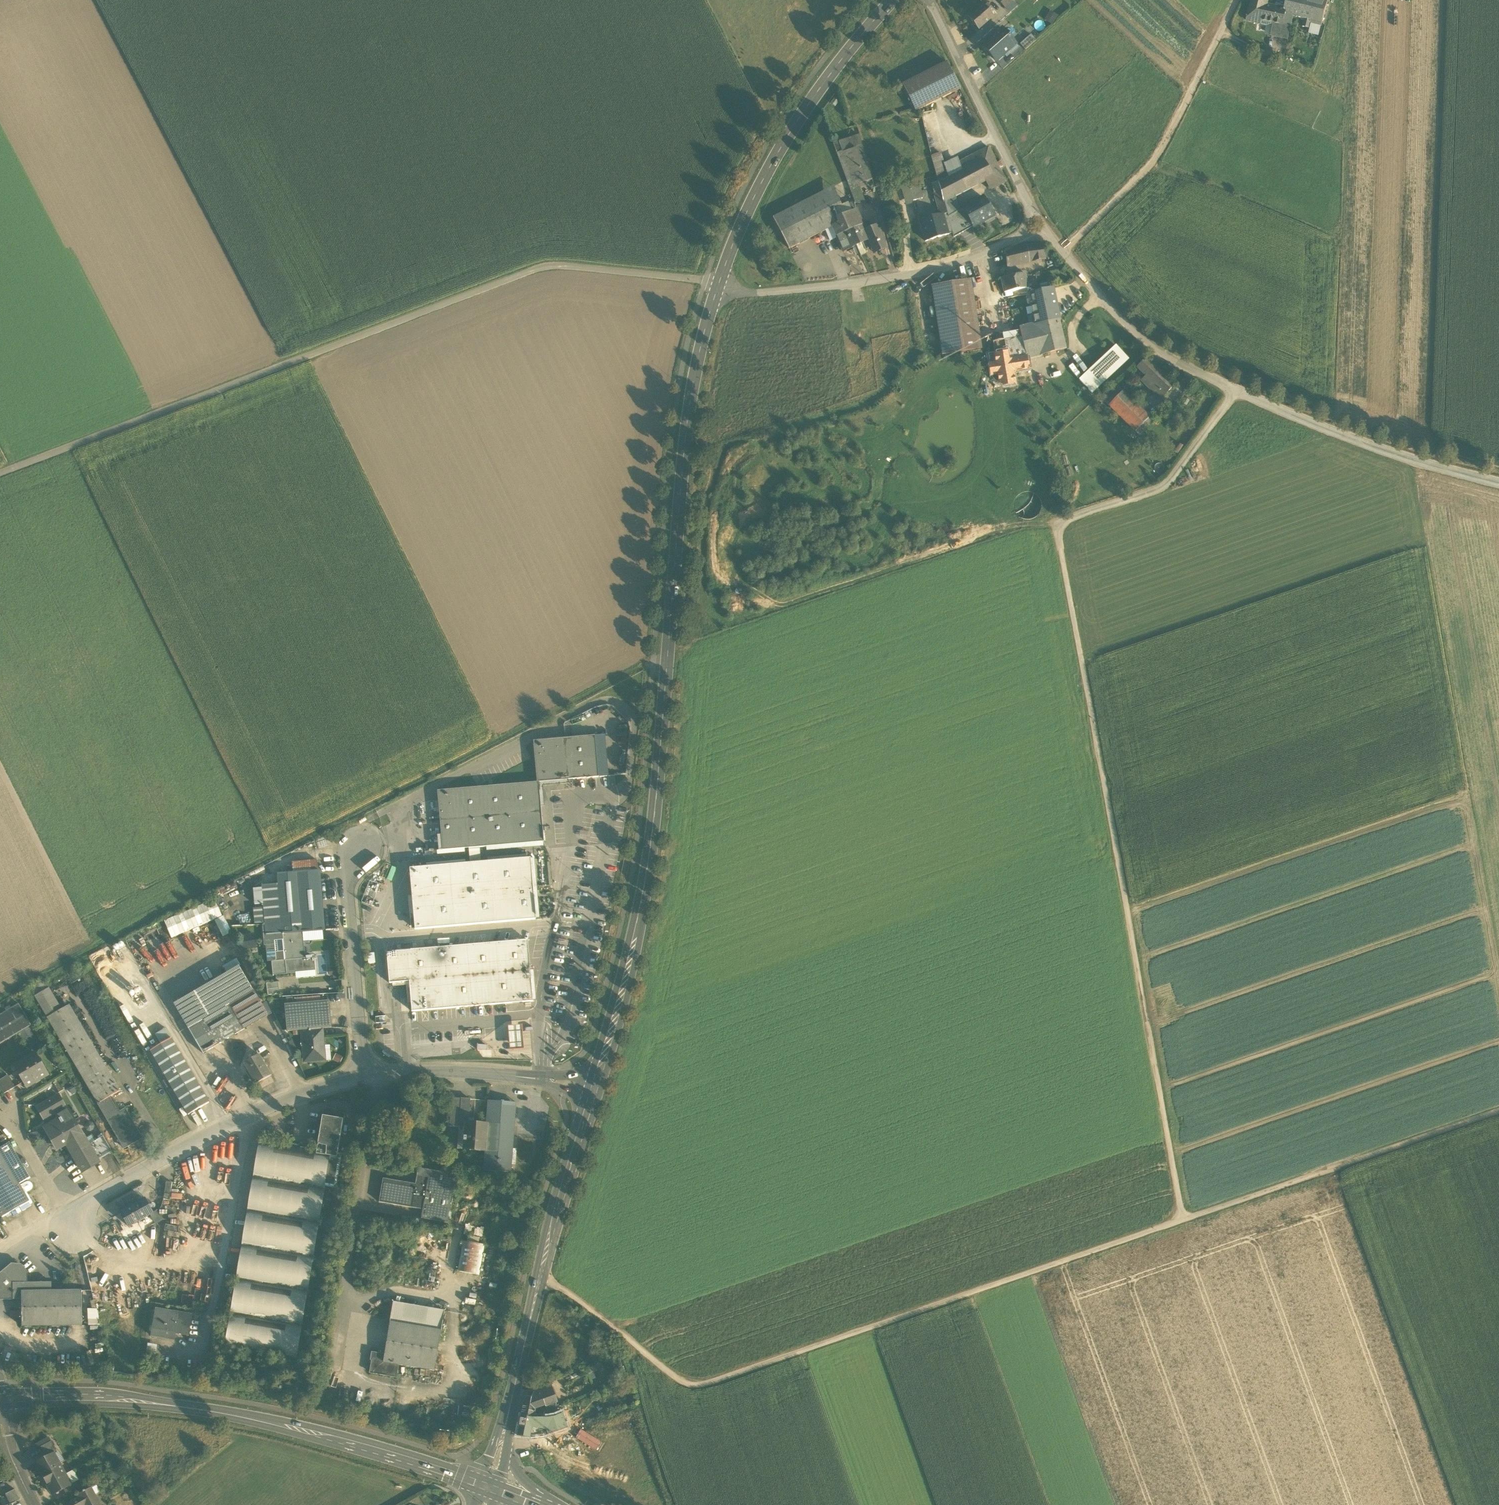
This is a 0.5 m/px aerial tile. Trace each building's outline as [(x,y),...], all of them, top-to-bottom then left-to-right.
[(1298,17),(1302,0),(1287,0),(1285,9),(1267,5),(1267,2),(1258,0),(1251,0),(1247,20),(1261,23),(1262,21),(1273,23),(1290,26),(1293,15),(1298,17)] [(1311,20),(1316,0),(1302,0),(1298,17),(1303,18),(1311,20)] [(1321,0),(1316,0),(1311,20),(1310,23),(1320,26),(1327,1),(1321,0)] [(967,16),(977,28),(993,16),(983,4),(967,16)] [(993,16),(977,28),(979,30),(994,18),(993,16)] [(1298,37),(1306,39),(1310,23),(1311,20),(1303,18),(1298,37)] [(1262,21),(1261,23),(1261,24),(1266,25),(1265,34),(1271,35),(1273,23),(1262,21)] [(1271,35),(1287,39),(1290,26),(1273,23),(1271,35)] [(1017,43),(1023,51),(1040,36),(1034,28),(1017,43)] [(982,46),(996,62),(1015,44),(1002,29),(1001,30),(1002,31),(990,41),(989,40),(982,46)] [(913,107),(915,111),(918,110),(960,89),(947,62),(902,84),(913,107)] [(859,136),(853,138),(861,167),(865,182),(866,186),(873,184),(870,173),(859,136)] [(851,186),(847,171),(861,167),(853,138),(833,144),(844,172),(849,186),(851,186)] [(944,163),(949,178),(963,170),(958,157),(944,163)] [(963,170),(949,178),(938,183),(941,191),(944,200),(953,195),(985,179),(992,175),(984,159),(963,170)] [(847,171),(851,186),(862,183),(865,182),(861,167),(847,171)] [(914,200),(923,198),(918,181),(909,183),(914,200)] [(868,204),(863,187),(862,183),(851,186),(849,186),(855,204),(868,204)] [(900,186),(906,206),(915,203),(914,200),(909,183),(900,186)] [(932,185),(934,192),(941,191),(938,183),(932,185)] [(839,200),(833,187),(773,218),(788,249),(816,235),(807,216),(831,204),(839,200)] [(935,195),(937,204),(944,202),(944,200),(941,191),(934,192),(934,193),(935,195)] [(959,210),(953,195),(944,200),(944,202),(947,213),(948,216),(959,210)] [(983,197),(963,208),(974,226),(993,216),(983,197)] [(937,204),(940,215),(947,213),(944,202),(937,204)] [(848,203),(833,209),(837,218),(851,212),(848,203)] [(807,216),(816,235),(823,231),(826,230),(832,226),(839,223),(837,218),(833,209),(831,204),(807,216)] [(953,237),(974,226),(963,208),(959,210),(948,216),(953,233),(953,237)] [(832,226),(836,236),(849,230),(862,225),(856,211),(851,212),(837,218),(839,223),(832,226)] [(920,220),(925,241),(953,233),(948,216),(947,213),(940,215),(920,220)] [(862,225),(849,230),(856,245),(861,256),(866,253),(865,250),(861,243),(869,240),(865,232),(862,225)] [(829,239),(836,236),(832,226),(826,230),(829,239)] [(871,247),(874,253),(885,248),(878,226),(865,232),(869,240),(861,243),(865,250),(871,247)] [(843,251),(856,245),(849,230),(836,236),(843,251)] [(1004,253),(1006,265),(1027,261),(1029,261),(1045,259),(1042,244),(1026,246),(1004,253)] [(1001,279),(1004,292),(1027,288),(1024,275),(1001,279)] [(931,286),(942,355),(964,351),(982,349),(971,279),(931,286)] [(1041,291),(1050,289),(1048,282),(1039,284),(1041,291)] [(1032,305),(1035,324),(1059,319),(1052,288),(1050,289),(1041,291),(1032,294),(1034,304),(1032,305)] [(1019,328),(1019,329),(1026,358),(1066,348),(1059,319),(1035,324),(1019,328)] [(1003,333),(1004,339),(1006,353),(1009,372),(1017,371),(1028,369),(1026,358),(1019,329),(1003,333)] [(995,355),(1006,353),(1004,339),(993,341),(995,355)] [(1079,379),(1081,381),(1117,347),(1115,345),(1079,379)] [(1081,381),(1092,393),(1128,359),(1117,347),(1081,381)] [(1014,376),(1017,371),(1009,372),(1006,353),(995,355),(989,356),(990,366),(991,376),(992,376),(992,377),(1003,386),(1015,384),(1014,376)] [(1146,375),(1150,379),(1159,371),(1146,358),(1137,367),(1146,375)] [(1173,386),(1159,371),(1150,379),(1147,382),(1159,395),(1163,394),(1164,395),(1173,386)] [(1159,399),(1164,395),(1163,394),(1159,395),(1147,382),(1150,379),(1146,375),(1140,380),(1159,399)] [(1101,399),(1108,405),(1122,391),(1115,384),(1101,399)] [(1129,397),(1122,391),(1108,405),(1114,411),(1129,397)] [(1114,411),(1135,431),(1149,417),(1129,397),(1114,411)] [(1174,409),(1187,418),(1191,413),(1177,404),(1174,409)] [(1135,431),(1140,435),(1153,421),(1149,417),(1135,431)] [(533,741),(537,782),(538,782),(571,779),(598,777),(595,736),(533,741)] [(536,919),(533,888),(522,889),(520,859),(480,862),(479,847),(543,842),(539,788),(538,782),(537,782),(437,791),(442,850),(468,848),(470,863),(409,868),(415,930),(536,919)] [(530,858),(520,859),(522,889),(533,888),(530,858)] [(291,865),(291,873),(318,871),(317,862),(291,865)] [(323,931),(318,871),(291,873),(277,874),(278,884),(282,934),(301,933),(323,931)] [(266,936),(282,934),(278,884),(262,885),(265,925),(266,936)] [(219,899),(164,919),(171,936),(219,919),(224,935),(231,933),(219,899)] [(272,962),(273,975),(295,973),(295,970),(313,969),(312,956),(306,957),(306,958),(303,958),(301,933),(282,934),(266,936),(265,925),(263,925),(265,946),(275,945),(276,962),(272,962)] [(409,982),(411,1012),(532,1001),(531,990),(527,940),(386,952),(389,984),(409,982)] [(239,966),(192,994),(206,1018),(230,1004),(253,990),(239,966)] [(31,986),(36,996),(50,988),(45,979),(31,986)] [(266,984),(268,996),(280,994),(278,982),(266,984)] [(253,990),(268,1015),(273,1012),(269,1002),(267,1000),(261,987),(253,990)] [(36,996),(50,1018),(64,1010),(50,988),(36,996)] [(253,990),(230,1004),(244,1029),(268,1015),(253,990)] [(188,1028),(206,1018),(192,994),(174,1004),(188,1028)] [(285,1005),(288,1032),(302,1030),(302,1029),(323,1028),(331,1027),(329,1001),(297,1004),(286,1005),(285,1005)] [(32,1026),(19,1004),(0,1015),(0,1044),(32,1026)] [(203,1053),(244,1029),(230,1004),(206,1018),(188,1028),(203,1053)] [(70,1006),(64,1010),(50,1018),(49,1019),(99,1105),(111,1098),(120,1093),(70,1006)] [(508,1027),(510,1050),(524,1049),(522,1025),(508,1027)] [(314,1059),(314,1060),(322,1060),(321,1049),(325,1049),(323,1028),(302,1029),(302,1030),(305,1060),(314,1059)] [(166,1029),(155,1035),(160,1043),(171,1037),(166,1029)] [(171,1038),(150,1051),(188,1115),(209,1103),(171,1038)] [(15,1066),(27,1087),(48,1075),(36,1054),(15,1066)] [(244,1064),(256,1085),(271,1077),(259,1056),(244,1064)] [(4,1094),(15,1087),(8,1075),(0,1080),(0,1088),(4,1094)] [(37,1107),(44,1119),(56,1113),(57,1116),(67,1110),(59,1095),(37,1107)] [(120,1114),(111,1098),(99,1105),(108,1121),(120,1114)] [(450,1127),(459,1127),(461,1100),(452,1099),(450,1127)] [(459,1127),(467,1128),(467,1124),(471,1124),(472,1100),(461,1100),(459,1127)] [(488,1125),(487,1136),(486,1151),(485,1151),(484,1171),(498,1172),(512,1173),(514,1137),(516,1102),(488,1101),(486,1125),(488,1125)] [(67,1143),(84,1172),(100,1162),(99,1160),(89,1144),(88,1145),(67,1110),(57,1116),(61,1122),(46,1131),(53,1142),(55,1140),(60,1147),(67,1143)] [(108,1121),(124,1149),(142,1139),(126,1111),(120,1114),(108,1121)] [(330,1154),(337,1155),(343,1120),(322,1116),(317,1150),(317,1151),(330,1154)] [(485,1151),(486,1151),(487,1136),(488,1125),(486,1125),(471,1124),(467,1124),(467,1128),(466,1141),(471,1141),(471,1150),(485,1151)] [(27,1134),(32,1145),(41,1132),(27,1134)] [(89,1144),(99,1160),(113,1152),(103,1136),(89,1144)] [(225,1348),(296,1360),(325,1185),(335,1187),(340,1155),(337,1155),(330,1154),(317,1151),(317,1150),(259,1141),(225,1348)] [(461,1150),(471,1150),(471,1141),(466,1141),(461,1141),(461,1150)] [(0,1148),(0,1152),(19,1184),(30,1178),(9,1143),(0,1148)] [(11,1212),(20,1207),(21,1209),(32,1202),(26,1192),(24,1193),(20,1186),(19,1184),(0,1152),(0,1213),(2,1217),(11,1212)] [(421,1219),(447,1223),(455,1175),(418,1168),(417,1175),(415,1184),(383,1179),(379,1202),(422,1210),(421,1219)] [(498,1181),(511,1184),(512,1173),(498,1172),(498,1181)] [(26,1182),(20,1186),(24,1193),(26,1192),(30,1190),(32,1189),(33,1187),(32,1185),(31,1183),(30,1182),(28,1181),(26,1182)] [(121,1213),(129,1227),(151,1215),(153,1214),(153,1213),(145,1199),(121,1213)] [(23,1211),(21,1209),(20,1207),(11,1212),(14,1216),(23,1211)] [(152,1217),(156,1223),(161,1220),(158,1213),(152,1217)] [(457,1271),(479,1275),(484,1245),(463,1241),(457,1271)] [(12,1266),(20,1267),(25,1274),(26,1282),(27,1282),(27,1271),(22,1264),(11,1263),(0,1273),(0,1277),(12,1266)] [(13,1300),(13,1283),(26,1282),(25,1274),(20,1267),(12,1266),(0,1277),(0,1300),(6,1300),(13,1300)] [(27,1282),(26,1282),(13,1283),(13,1300),(21,1299),(21,1291),(51,1291),(51,1282),(27,1282)] [(81,1290),(51,1291),(21,1291),(21,1299),(22,1326),(82,1325),(81,1290)] [(393,1302),(390,1322),(424,1328),(427,1308),(393,1302)] [(100,1328),(99,1308),(90,1308),(91,1329),(100,1328)] [(390,1322),(384,1355),(382,1363),(397,1366),(434,1372),(444,1311),(427,1308),(424,1328),(390,1322)] [(152,1336),(172,1339),(173,1333),(188,1335),(192,1315),(157,1309),(152,1336)] [(395,1378),(397,1366),(382,1363),(384,1355),(373,1354),(370,1373),(395,1378)] [(596,1364),(583,1368),(585,1374),(598,1370),(596,1364)] [(521,1415),(533,1418),(534,1410),(536,1405),(545,1405),(555,1402),(556,1401),(551,1386),(535,1391),(534,1398),(524,1396),(521,1415)] [(555,1402),(545,1405),(547,1412),(553,1410),(557,1408),(555,1402)] [(40,1447),(43,1452),(54,1446),(51,1441),(40,1447)] [(57,1452),(54,1446),(43,1452),(46,1457),(54,1453),(54,1454),(57,1452)] [(35,1463),(41,1474),(60,1464),(54,1454),(54,1453),(46,1457),(35,1463)] [(41,1474),(47,1484),(65,1474),(60,1464),(41,1474)] [(71,1484),(65,1474),(47,1484),(53,1495),(63,1489),(71,1485),(71,1484)] [(63,1489),(66,1494),(82,1486),(79,1480),(71,1484),(71,1485),(63,1489)] [(96,1485),(89,1489),(93,1496),(95,1495),(100,1492),(96,1485)] [(5,1494),(10,1504),(19,1500),(14,1489),(5,1494)] [(95,1495),(93,1496),(89,1489),(78,1494),(80,1497),(67,1504),(68,1504),(100,1504),(95,1495)]
